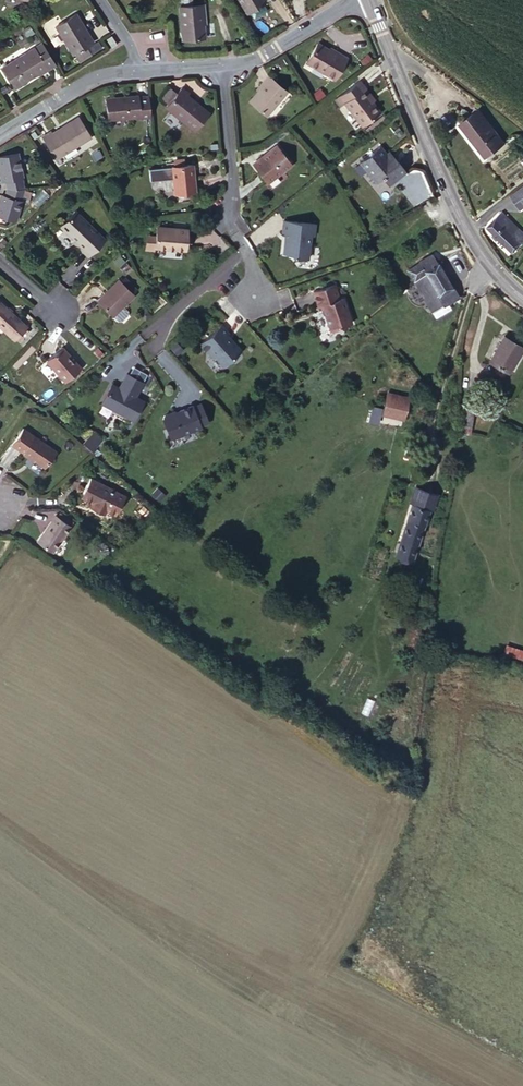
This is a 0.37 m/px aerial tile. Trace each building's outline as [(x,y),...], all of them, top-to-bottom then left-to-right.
[(254,0),(231,0),(240,15),(257,5),(254,0)] [(201,19),(200,9),(175,10),(177,44),(199,43),(199,22),(201,19)] [(73,55),(94,42),(77,14),(55,27),(73,55)] [(44,66),(32,44),(0,64),(0,82),(3,88),(27,73),(29,75),(44,66)] [(297,69),(325,91),(341,72),(333,65),(330,67),(311,52),(297,69)] [(273,74),(279,70),(277,65),(270,69),(273,74)] [(243,112),(260,125),(280,100),(262,85),(256,92),(257,93),(243,112)] [(160,104),(169,95),(162,87),(153,95),(160,104)] [(175,89),(169,95),(160,104),(158,106),(185,133),(201,117),(182,99),(183,97),(175,89)] [(144,116),(142,96),(98,98),(99,116),(144,116)] [(352,109),(354,107),(348,98),(326,114),(350,147),(369,132),(361,121),(352,109)] [(364,120),(354,107),(352,109),(361,121),(364,120)] [(442,123),(469,157),(487,143),(461,109),(442,123)] [(43,160),(80,138),(67,116),(30,137),(43,160)] [(256,195),(281,176),(267,156),(241,175),(256,195)] [(17,194),(13,160),(0,161),(0,193),(17,194)] [(164,166),(164,174),(175,174),(174,166),(164,166)] [(354,184),(360,192),(378,178),(372,170),(354,184)] [(175,174),(164,174),(159,174),(161,203),(182,202),(180,173),(175,174)] [(388,189),(393,185),(385,175),(380,179),(388,189)] [(378,178),(360,192),(369,204),(374,201),(382,210),(400,195),(393,185),(388,189),(380,179),(378,178)] [(522,197),(522,189),(519,184),(501,195),(508,206),(522,197)] [(17,194),(0,193),(0,222),(8,225),(15,207),(13,205),(17,194)] [(65,211),(54,221),(61,229),(55,235),(76,260),(95,243),(65,211)] [(475,232),(499,257),(512,241),(490,219),(475,232)] [(61,229),(54,221),(47,227),(55,235),(61,229)] [(293,258),(307,259),(310,236),(314,237),(314,225),(281,221),(279,232),(283,233),(280,253),(293,255),(293,258)] [(154,248),(183,250),(185,231),(154,229),(154,248)] [(142,252),(152,253),(152,239),(144,237),(142,252)] [(104,260),(109,267),(114,261),(110,255),(104,260)] [(421,278),(434,271),(426,257),(400,272),(410,288),(422,280),(421,278)] [(452,299),(434,271),(421,278),(422,280),(410,288),(430,320),(445,310),(442,305),(452,299)] [(114,278),(111,282),(124,294),(127,291),(114,278)] [(124,294),(111,282),(109,279),(86,302),(108,324),(112,324),(118,318),(120,316),(119,313),(118,311),(115,308),(126,297),(124,294)] [(327,328),(349,323),(342,300),(338,300),(334,287),(312,293),(316,307),(320,306),(327,328)] [(4,342),(17,328),(0,311),(0,338),(4,342)] [(214,356),(223,365),(239,352),(238,348),(226,335),(228,333),(220,325),(199,345),(206,352),(207,351),(212,357),(214,356)] [(473,360),(492,369),(504,345),(485,335),(473,360)] [(35,359),(52,380),(69,366),(51,345),(35,359)] [(158,355),(165,363),(172,357),(165,349),(158,355)] [(120,423),(130,404),(119,398),(122,394),(125,395),(130,385),(115,376),(109,386),(110,387),(107,391),(99,386),(89,405),(120,423)] [(363,396),(392,406),(398,388),(371,378),(363,396)] [(149,418),(147,422),(153,437),(157,439),(184,428),(184,427),(192,424),(185,406),(149,418)] [(368,422),(379,423),(380,408),(370,407),(368,422)] [(465,413),(457,410),(454,429),(462,430),(465,413)] [(82,435),(75,428),(69,434),(76,441),(82,435)] [(12,445),(46,467),(56,451),(22,429),(12,445)] [(80,444),(90,453),(103,439),(93,430),(80,444)] [(402,490),(386,540),(403,545),(426,470),(419,467),(422,456),(414,453),(402,490)] [(104,510),(113,516),(124,498),(89,478),(79,495),(88,501),(94,504),(92,509),(100,515),(104,510)] [(94,504),(88,501),(86,505),(92,509),(94,504)] [(40,535),(56,547),(71,526),(55,514),(40,535)] [(502,656),(522,659),(522,649),(504,646),(502,656)]
